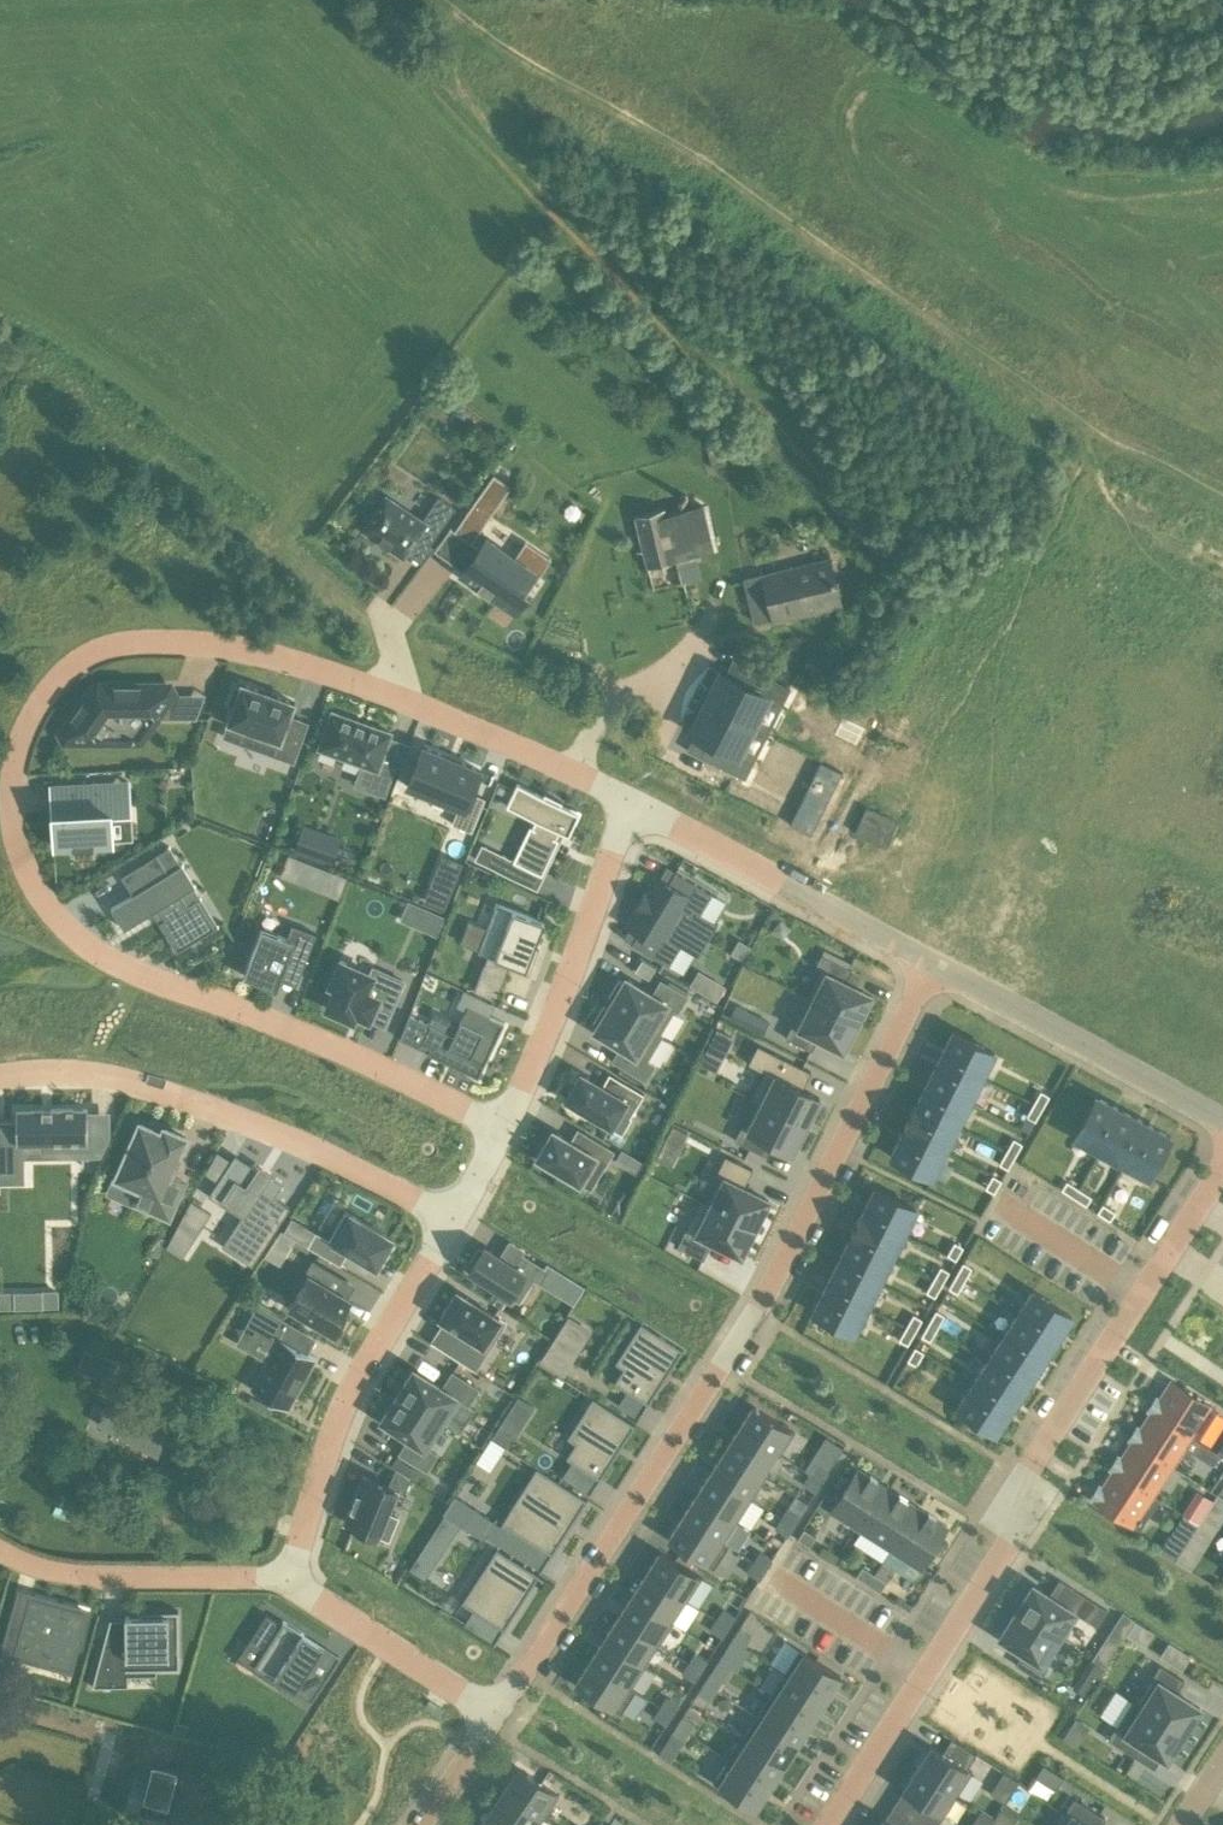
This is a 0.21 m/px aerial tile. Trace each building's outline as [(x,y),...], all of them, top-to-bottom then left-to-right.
[(472,541),(511,484),(493,472),(455,528),(472,541)] [(416,536),(429,544),(455,506),(438,494),(422,519),(386,494),(363,528),(403,555),(416,536)] [(658,543),(663,560),(717,546),(707,505),(666,516),(664,507),(633,515),(638,548),(658,543)] [(519,590),(534,569),(487,536),(461,574),(514,611),(526,594),(519,590)] [(754,621),(773,616),(773,619),(840,603),(829,559),(762,576),(762,574),(744,578),(754,621)] [(705,685),(699,698),(753,724),(767,696),(781,703),(789,687),(755,670),(751,679),(741,674),(738,680),(721,671),(712,689),(705,685)] [(55,733),(62,744),(90,744),(93,740),(135,740),(134,718),(161,718),(170,718),(170,705),(178,692),(172,680),(98,680),(88,686),(55,733)] [(235,706),(229,721),(248,728),(243,743),(295,761),(309,722),(291,715),(296,702),(243,683),(241,688),(236,686),(229,704),(235,706)] [(693,710),(699,713),(690,731),(708,740),(705,746),(715,751),(711,759),(745,776),(753,761),(738,753),(753,724),(699,698),(693,710)] [(363,763),(361,770),(372,774),(368,787),(384,793),(395,764),(395,763),(382,758),(390,736),(391,731),(332,710),(319,747),(363,763)] [(847,711),(836,733),(856,743),(867,721),(847,711)] [(406,784),(459,803),(453,820),(473,827),(485,793),(471,789),(480,766),(420,744),(406,784)] [(821,761),(790,823),(812,833),(842,771),(821,761)] [(109,792),(108,781),(62,784),(64,803),(57,804),(57,813),(53,813),(55,846),(74,845),(74,855),(94,854),(93,843),(112,842),(111,818),(130,817),(128,790),(109,792)] [(543,795),(517,782),(506,805),(536,819),(532,825),(530,824),(513,859),(503,854),(496,869),(516,878),(522,864),(542,874),(559,838),(556,837),(559,830),(569,834),(579,812),(561,803),(562,800),(544,791),(543,795)] [(134,890),(116,902),(130,923),(156,906),(163,917),(156,921),(175,949),(216,922),(197,894),(188,900),(154,850),(122,872),(134,890)] [(712,893),(675,871),(668,882),(656,875),(641,899),(708,939),(717,923),(700,912),(712,893)] [(632,942),(669,964),(681,944),(698,955),(708,939),(641,899),(626,924),(639,931),(632,942)] [(487,927),(478,949),(478,950),(513,964),(526,969),(535,946),(544,920),(496,902),(487,927)] [(288,958),(304,964),(316,932),(292,923),(287,937),(261,927),(243,974),(277,987),(288,958)] [(745,956),(753,942),(740,935),(732,948),(745,956)] [(804,993),(857,1020),(871,993),(846,981),(854,965),(812,944),(803,961),(816,968),(804,993)] [(354,1017),(350,1015),(352,1011),(368,1018),(375,1004),(390,1010),(403,980),(373,966),(371,972),(340,959),(329,983),(336,986),(326,1007),(353,1019),(354,1017)] [(506,974),(483,965),(473,990),(496,1001),(506,974)] [(703,987),(717,996),(726,981),(712,972),(703,987)] [(608,997),(612,999),(610,1003),(662,1034),(662,1033),(660,1032),(674,1008),(678,1010),(687,995),(661,979),(653,993),(625,976),(623,981),(619,979),(608,997)] [(811,1051),(820,1035),(844,1047),(857,1020),(804,993),(791,1019),(778,1012),(769,1030),(811,1051)] [(654,1063),(647,1059),(662,1034),(610,1003),(607,1006),(604,1004),(593,1022),(596,1025),(594,1029),(621,1046),(613,1059),(645,1078),(654,1063)] [(410,1014),(402,1033),(430,1046),(427,1052),(444,1060),(445,1057),(478,1077),(485,1053),(488,1055),(504,1022),(468,1004),(453,1034),(410,1014)] [(755,1012),(748,1027),(763,1034),(769,1020),(755,1012)] [(953,1030),(940,1055),(982,1076),(994,1051),(953,1030)] [(735,1040),(718,1032),(712,1045),(729,1053),(735,1040)] [(803,1067),(761,1046),(752,1064),(765,1070),(753,1096),(806,1123),(820,1096),(795,1084),(803,1067)] [(969,1101),(982,1076),(940,1055),(928,1080),(969,1101)] [(602,1085),(581,1072),(566,1098),(571,1101),(568,1105),(586,1116),(589,1112),(611,1125),(620,1110),(630,1116),(644,1093),(615,1076),(608,1088),(602,1085)] [(928,1080),(915,1105),(957,1126),(969,1101),(928,1080)] [(1041,1090),(1034,1102),(1042,1107),(1049,1095),(1041,1090)] [(1121,1109),(1096,1095),(1074,1136),(1098,1150),(1121,1109)] [(769,1137),(793,1149),(806,1123),(753,1096),(740,1121),(727,1115),(718,1132),(760,1154),(769,1137)] [(1035,1120),(1042,1107),(1034,1102),(1026,1115),(1035,1120)] [(944,1151),(957,1126),(915,1105),(903,1130),(944,1151)] [(3,1123),(4,1169),(25,1168),(25,1140),(47,1140),(47,1151),(99,1150),(98,1112),(93,1112),(93,1107),(56,1107),(56,1109),(21,1110),(21,1122),(3,1123)] [(1121,1109),(1098,1150),(1123,1163),(1145,1122),(1121,1109)] [(133,1201),(168,1216),(184,1180),(169,1174),(185,1136),(164,1127),(162,1132),(140,1122),(117,1176),(140,1186),(133,1201)] [(1123,1163),(1148,1176),(1171,1135),(1145,1122),(1123,1163)] [(536,1156),(584,1185),(600,1159),(607,1162),(614,1149),(585,1132),(577,1144),(570,1140),(553,1129),(536,1156)] [(932,1176),(944,1151),(903,1130),(890,1155),(932,1176)] [(1014,1137),(1006,1150),(1015,1155),(1022,1142),(1014,1137)] [(701,1198),(755,1225),(769,1198),(744,1186),(752,1170),(710,1149),(701,1166),(714,1173),(701,1198)] [(1008,1168),(1015,1155),(1006,1150),(999,1163),(1008,1168)] [(232,1158),(208,1194),(254,1224),(232,1258),(249,1269),(287,1212),(271,1201),(279,1189),(232,1158)] [(994,1192),(1001,1179),(993,1174),(985,1187),(994,1192)] [(1067,1180),(1061,1188),(1074,1196),(1079,1188),(1067,1180)] [(917,1207),(875,1187),(862,1212),(904,1232),(917,1207)] [(1074,1196),(1086,1204),(1091,1196),(1079,1188),(1074,1196)] [(755,1225),(701,1198),(691,1193),(678,1218),(676,1217),(667,1235),(709,1256),(717,1240),(742,1252),(755,1225)] [(1097,1211),(1110,1219),(1115,1211),(1103,1203),(1097,1211)] [(328,1238),(316,1230),(307,1245),(340,1264),(348,1250),(376,1266),(379,1260),(383,1263),(393,1245),(389,1243),(393,1237),(345,1209),(328,1238)] [(862,1212),(850,1236),(892,1257),(904,1232),(862,1212)] [(837,1261),(879,1282),(892,1257),(850,1236),(837,1261)] [(956,1259),(963,1246),(954,1241),(947,1254),(956,1259)] [(481,1249),(478,1247),(468,1263),(471,1265),(468,1270),(519,1302),(534,1279),(539,1282),(548,1269),(523,1253),(515,1265),(484,1245),(481,1249)] [(313,1258),(299,1282),(302,1284),(289,1306),(335,1333),(346,1313),(343,1311),(350,1299),(339,1292),(347,1278),(313,1258)] [(837,1261),(825,1286),(867,1307),(879,1282),(837,1261)] [(956,1274),(964,1279),(972,1266),(963,1261),(956,1274)] [(942,1283),(949,1270),(941,1265),(933,1278),(942,1283)] [(956,1274),(949,1287),(957,1292),(964,1279),(956,1274)] [(926,1291),(935,1296),(942,1283),(933,1278),(926,1291)] [(854,1332),(867,1307),(825,1286),(813,1311),(854,1332)] [(448,1351),(475,1368),(505,1320),(456,1289),(439,1316),(444,1319),(461,1330),(448,1351)] [(1017,1313),(1057,1338),(1072,1315),(1033,1290),(1017,1313)] [(936,1309),(929,1322),(937,1327),(944,1314),(936,1309)] [(288,1406),(315,1354),(292,1342),(300,1327),(274,1312),(254,1350),(268,1357),(252,1387),(288,1406)] [(906,1326),(915,1331),(922,1318),(913,1313),(906,1326)] [(1017,1313),(1002,1336),(1041,1362),(1057,1338),(1017,1313)] [(684,1347),(641,1320),(615,1361),(624,1366),(615,1380),(649,1402),(657,1389),(654,1387),(663,1373),(673,1364),(684,1347)] [(930,1339),(937,1327),(929,1322),(921,1335),(930,1339)] [(899,1339),(908,1344),(915,1331),(906,1326),(899,1339)] [(579,1344),(559,1331),(540,1359),(560,1372),(579,1344)] [(1041,1362),(1002,1336),(987,1360),(1026,1385),(1041,1362)] [(924,1351),(915,1346),(908,1359),(916,1364),(924,1351)] [(972,1383),(1011,1408),(1026,1385),(987,1360),(972,1383)] [(460,1399),(468,1404),(478,1388),(452,1371),(443,1386),(413,1367),(397,1393),(444,1424),(460,1399)] [(1197,1438),(1216,1409),(1170,1379),(1159,1397),(1156,1395),(1148,1407),(1191,1435),(1197,1438)] [(1011,1408),(972,1383),(957,1407),(996,1432),(1011,1408)] [(427,1469),(436,1455),(428,1450),(444,1424),(397,1393),(380,1420),(408,1438),(399,1452),(427,1469)] [(576,1441),(567,1455),(601,1477),(609,1464),(606,1462),(615,1448),(625,1439),(636,1422),(593,1395),(567,1436),(576,1441)] [(105,1402),(98,1423),(161,1446),(169,1425),(105,1402)] [(753,1404),(739,1427),(780,1454),(795,1431),(753,1404)] [(1148,1407),(1147,1408),(1150,1410),(1140,1426),(1137,1424),(1130,1436),(1172,1464),(1191,1435),(1148,1407)] [(767,1475),(762,1471),(774,1452),(779,1455),(780,1454),(739,1427),(724,1449),(766,1476),(767,1475)] [(1130,1436),(1128,1438),(1131,1439),(1121,1455),(1118,1454),(1111,1465),(1154,1493),(1172,1464),(1130,1436)] [(1220,1453),(1217,1451),(1205,1444),(1198,1455),(1213,1464),(1220,1453)] [(710,1471),(752,1498),(766,1476),(724,1449),(710,1471)] [(822,1481),(828,1471),(816,1463),(810,1473),(822,1481)] [(1154,1493),(1111,1465),(1109,1467),(1112,1469),(1102,1485),(1099,1483),(1090,1496),(1139,1528),(1160,1497),(1154,1493)] [(388,1485),(365,1475),(345,1522),(388,1540),(399,1516),(387,1511),(396,1488),(405,1492),(410,1478),(395,1468),(388,1485)] [(888,1487),(858,1468),(831,1510),(860,1529),(888,1487)] [(510,1526),(552,1553),(560,1540),(557,1538),(566,1524),(576,1516),(587,1498),(545,1471),(510,1526)] [(738,1519),(752,1498),(710,1471),(696,1493),(738,1519)] [(822,1481),(810,1473),(803,1483),(815,1491),(822,1481)] [(888,1487),(860,1529),(890,1548),(917,1506),(888,1487)] [(1212,1500),(1196,1490),(1181,1512),(1198,1523),(1212,1500)] [(729,1543),(725,1540),(738,1519),(696,1493),(682,1515),(729,1544),(729,1543)] [(483,1538),(495,1520),(454,1494),(443,1512),(483,1538)] [(920,1567),(947,1525),(917,1506),(890,1548),(920,1567)] [(794,1525),(800,1515),(788,1507),(781,1517),(794,1525)] [(668,1538),(714,1567),(729,1544),(682,1515),(668,1538)] [(794,1525),(781,1517),(775,1527),(787,1535),(794,1525)] [(796,1538),(809,1546),(814,1538),(802,1530),(796,1538)] [(1174,1559),(1185,1543),(1170,1533),(1159,1549),(1174,1559)] [(462,1600),(505,1627),(513,1614),(509,1612),(518,1598),(529,1589),(540,1572),(497,1545),(462,1600)] [(688,1598),(702,1576),(660,1550),(646,1572),(688,1598)] [(766,1568),(772,1558),(760,1550),(753,1560),(766,1568)] [(753,1560),(747,1571),(759,1579),(766,1568),(753,1560)] [(855,1576),(867,1584),(873,1575),(861,1567),(855,1576)] [(688,1598),(646,1572),(632,1594),(673,1621),(688,1598)] [(873,1575),(867,1584),(880,1591),(885,1583),(873,1575)] [(1079,1614),(1096,1625),(1107,1609),(1059,1578),(1049,1594),(1033,1584),(1016,1610),(1062,1639),(1079,1614)] [(617,1616),(659,1643),(673,1621),(632,1594),(617,1616)] [(68,1666),(67,1667),(69,1668),(85,1609),(84,1609),(83,1610),(29,1595),(13,1652),(14,1653),(15,1652),(68,1666)] [(735,1616),(723,1608),(716,1618),(728,1626),(735,1616)] [(103,1685),(102,1668),(179,1667),(178,1610),(140,1610),(140,1615),(125,1615),(125,1642),(104,1643),(92,1685),(103,1685)] [(999,1636),(1023,1651),(1015,1663),(1039,1678),(1047,1666),(1046,1665),(1062,1639),(1016,1610),(999,1636)] [(266,1612),(246,1644),(248,1645),(249,1642),(263,1651),(255,1664),(311,1700),(325,1677),(309,1667),(324,1645),(283,1619),(281,1622),(266,1612)] [(617,1616),(603,1639),(645,1665),(659,1643),(617,1616)] [(710,1628),(722,1636),(728,1626),(716,1618),(710,1628)] [(751,1635),(739,1627),(732,1637),(744,1645),(751,1635)] [(732,1637),(726,1648),(738,1655),(744,1645),(732,1637)] [(631,1685),(645,1665),(603,1639),(589,1660),(636,1690),(636,1689),(631,1685)] [(784,1671),(826,1697),(840,1674),(799,1648),(784,1671)] [(688,1662),(701,1670),(707,1659),(695,1652),(688,1662)] [(575,1683),(621,1713),(636,1690),(589,1660),(575,1683)] [(688,1662),(682,1672),(694,1680),(701,1670),(688,1662)] [(1133,1699),(1132,1700),(1183,1732),(1200,1707),(1176,1691),(1184,1679),(1160,1664),(1152,1676),(1153,1677),(1137,1702),(1133,1699)] [(716,1689),(723,1679),(711,1671),(704,1681),(716,1689)] [(770,1693),(812,1719),(826,1697),(784,1671),(770,1693)] [(704,1681),(698,1691),(710,1699),(716,1689),(704,1681)] [(756,1715),(797,1741),(812,1719),(770,1693),(756,1715)] [(672,1713),(679,1703),(667,1695),(660,1706),(672,1713)] [(1183,1732),(1132,1700),(1107,1738),(1135,1756),(1143,1743),(1166,1758),(1183,1732)] [(660,1706),(654,1716),(666,1724),(672,1713),(660,1706)] [(695,1723),(682,1715),(676,1725),(688,1733),(695,1723)] [(742,1736),(783,1763),(797,1741),(756,1715),(742,1736)] [(669,1735),(682,1743),(688,1733),(676,1725),(669,1735)] [(783,1763),(742,1736),(741,1737),(746,1741),(733,1760),(729,1757),(728,1758),(769,1785),(783,1763)] [(930,1743),(916,1766),(958,1792),(972,1770),(967,1767),(976,1753),(952,1738),(943,1751),(930,1743)] [(713,1781),(755,1808),(769,1785),(728,1758),(713,1781)] [(1043,1764),(1035,1776),(1055,1789),(1063,1777),(1043,1764)] [(503,1789),(544,1816),(559,1794),(518,1766),(503,1789)] [(916,1766),(902,1788),(943,1815),(958,1792),(916,1766)] [(168,1809),(173,1787),(177,1773),(175,1772),(152,1767),(143,1802),(168,1809)] [(503,1789),(488,1810),(510,1824),(538,1824),(544,1816),(503,1789)] [(1106,1817),(1074,1797),(1066,1810),(1068,1811),(1058,1824),(1101,1824),(1106,1817)] [(979,1809),(966,1802),(954,1824),(970,1824),(979,1809)] [(488,1810),(478,1824),(510,1824),(488,1810)] [(878,1824),(899,1824),(884,1815),(878,1824)]
